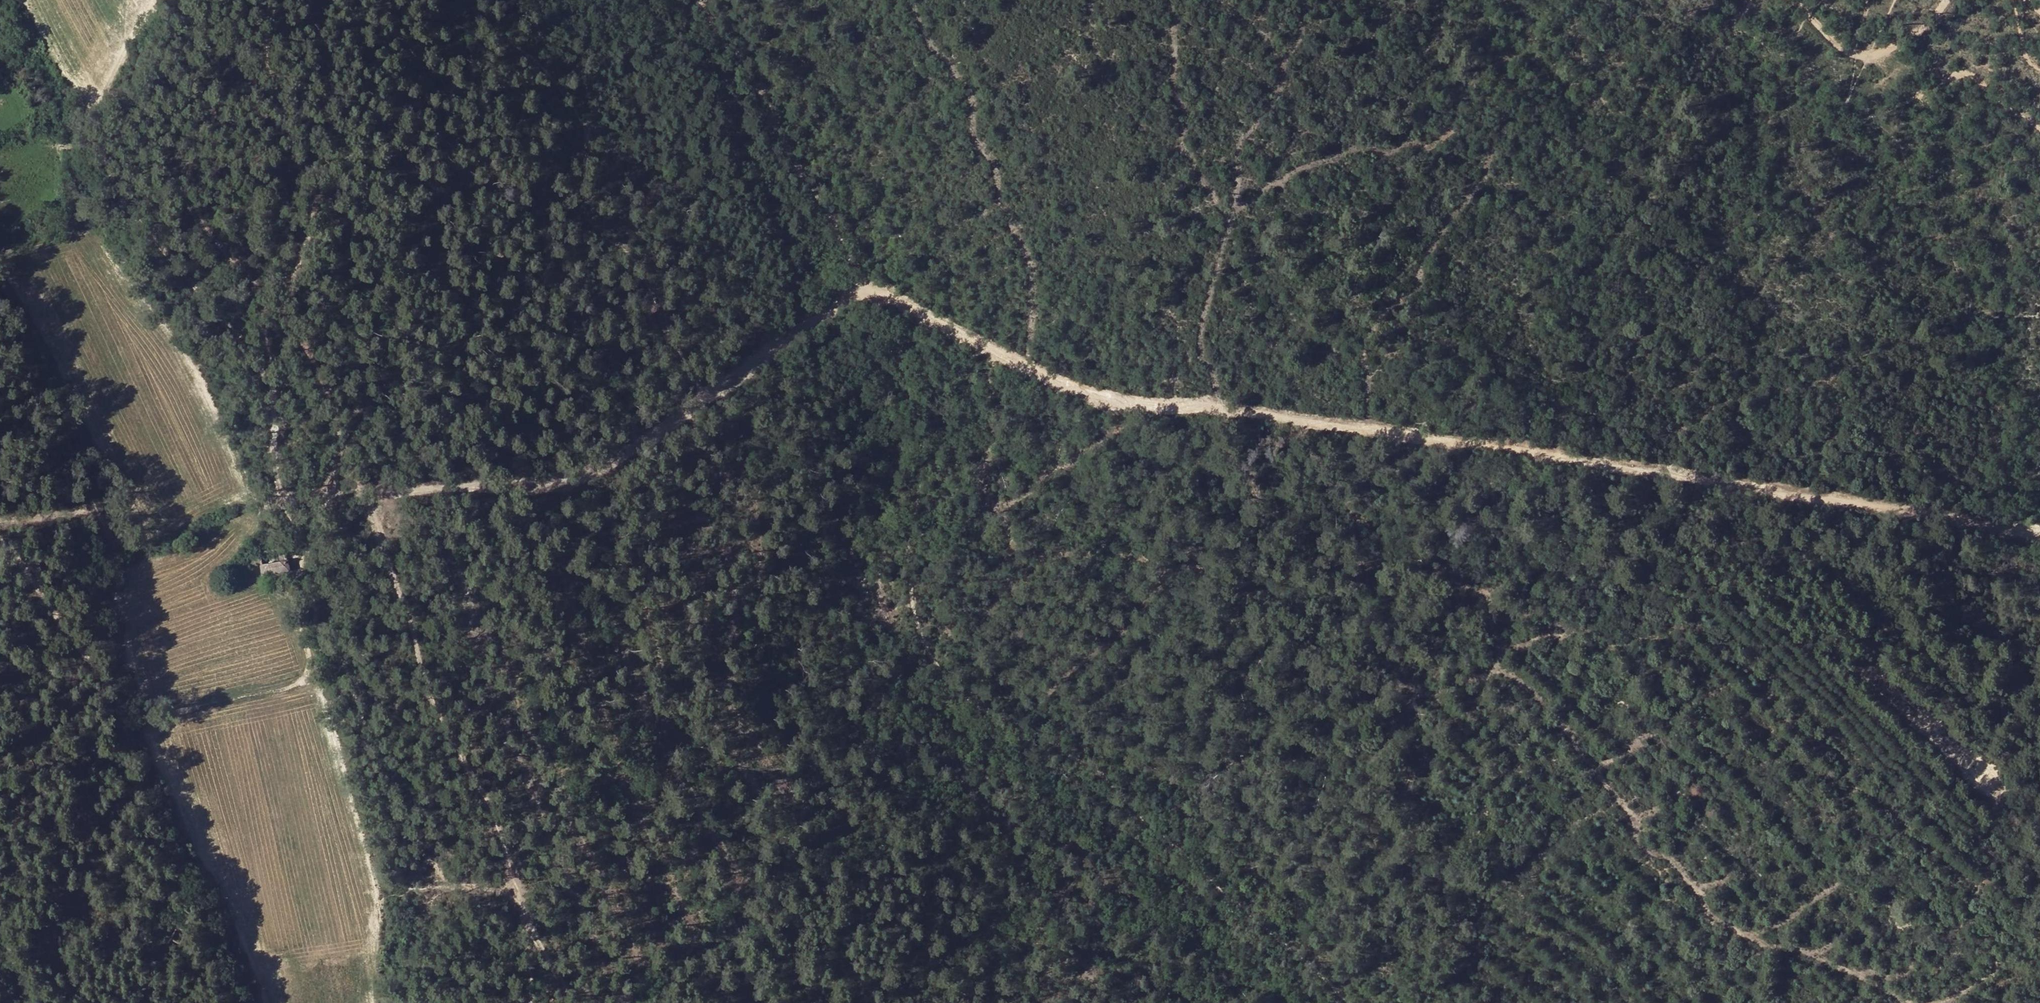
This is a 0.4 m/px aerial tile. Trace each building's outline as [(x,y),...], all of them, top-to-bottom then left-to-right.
[(288,557),(261,564),(264,572),(289,565),(288,557)] [(169,937),(179,943),(186,930),(176,924),(169,937)]
